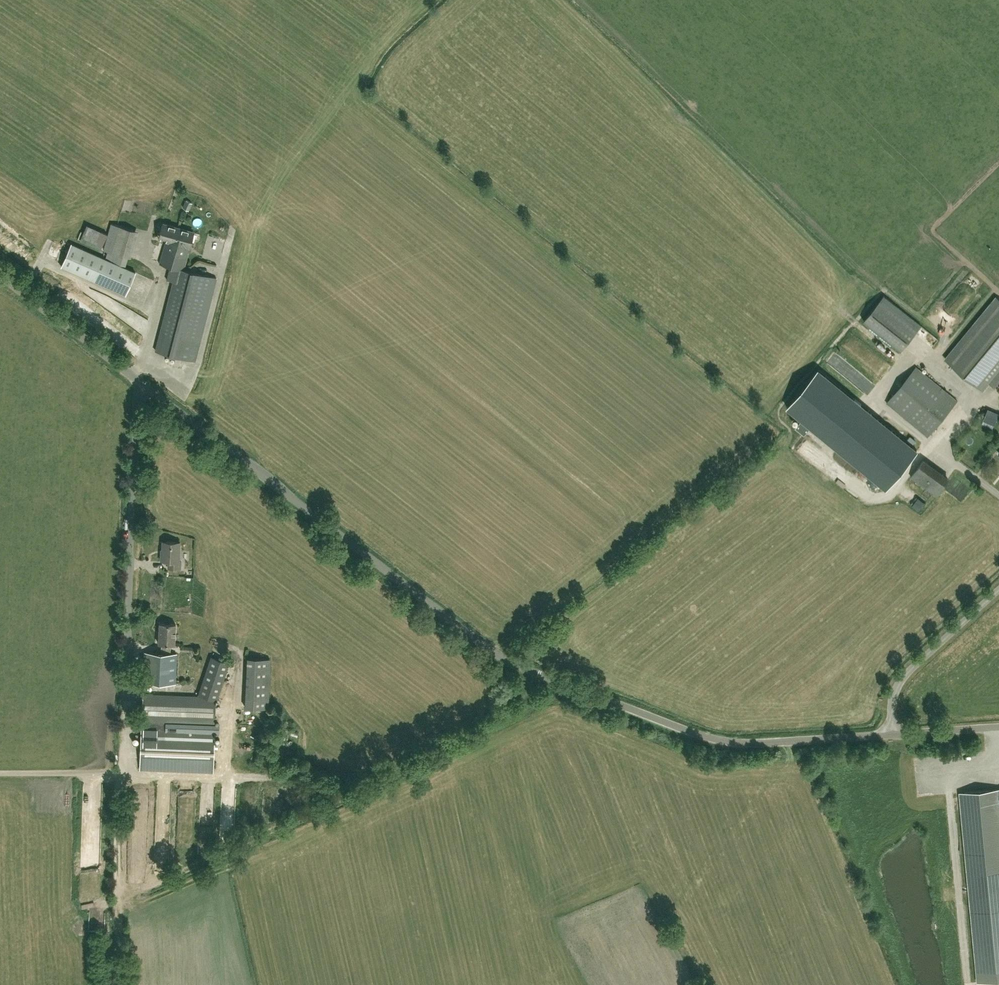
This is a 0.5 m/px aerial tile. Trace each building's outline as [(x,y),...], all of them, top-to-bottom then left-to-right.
[(183,207),(188,210),(192,202),(186,199),(183,207)] [(195,360),(217,277),(184,269),(193,231),(162,223),(159,235),(166,237),(159,263),(170,266),(167,279),(174,281),(156,350),(195,360)] [(105,247),(110,234),(90,226),(85,238),(105,247)] [(61,266),(125,294),(135,272),(72,243),(61,266)] [(146,301),(148,285),(139,283),(137,300),(146,301)] [(901,351),(922,326),(884,295),(863,321),(901,351)] [(993,388),(998,382),(998,298),(996,296),(944,359),(984,391),(989,385),(993,388)] [(134,355),(139,358),(145,350),(139,347),(134,355)] [(887,364),(880,372),(886,377),(893,369),(887,364)] [(887,403),(928,436),(957,400),(916,367),(887,403)] [(787,408),(823,437),(885,488),(917,450),(854,399),(819,369),(787,408)] [(815,455),(820,448),(806,439),(797,452),(803,456),(807,450),(815,455)] [(937,492),(947,476),(920,459),(910,474),(937,492)] [(168,567),(180,568),(180,560),(178,560),(179,541),(162,541),(162,552),(161,552),(160,560),(168,560),(168,567)] [(144,662),(143,682),(155,682),(175,683),(176,653),(170,653),(171,644),(175,644),(175,624),(159,623),(158,643),(161,643),(161,653),(144,652),(144,662)] [(143,694),(140,769),(213,772),(215,731),(219,731),(219,725),(215,725),(216,700),(229,662),(211,656),(198,696),(143,694)] [(269,659),(247,657),(245,707),(266,708),(269,659)] [(284,679),(285,668),(274,668),(274,679),(284,679)] [(243,777),(243,784),(260,785),(260,777),(243,777)] [(262,784),(261,799),(271,799),(272,785),(262,784)] [(960,793),(978,982),(998,980),(998,789),(960,793)]
